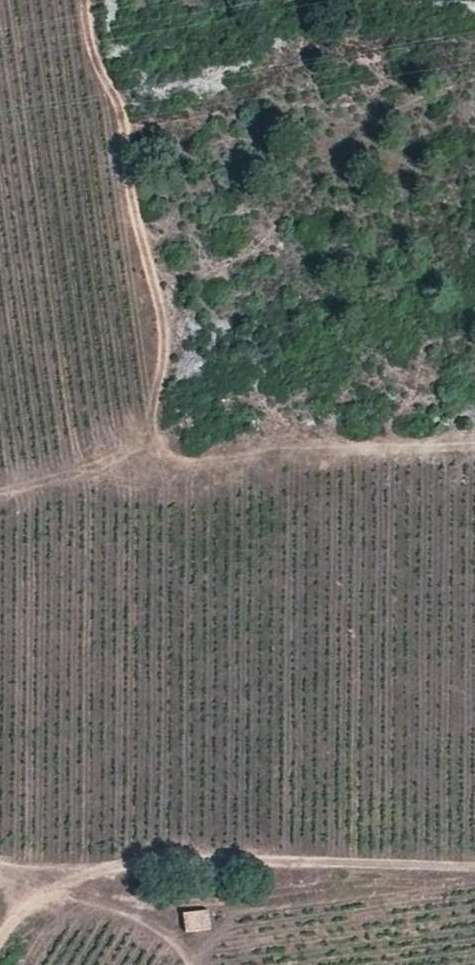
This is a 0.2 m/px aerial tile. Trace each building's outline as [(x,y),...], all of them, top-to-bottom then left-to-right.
[(188,935),(214,930),(210,909),(185,914),(188,935)]
